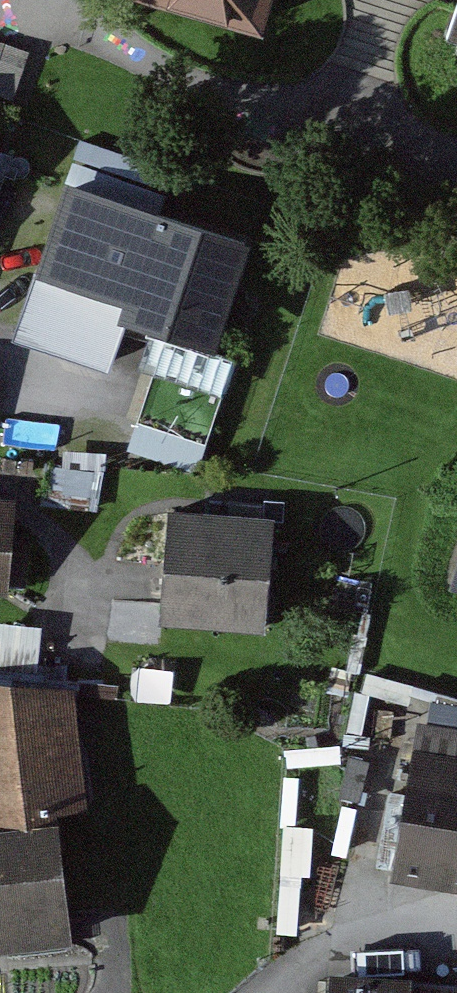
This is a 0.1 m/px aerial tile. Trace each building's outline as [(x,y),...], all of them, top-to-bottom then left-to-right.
[(276,0),(135,0),(132,10),(259,52),(276,0)] [(260,249),(69,187),(27,317),(217,379),(260,249)] [(0,358),(0,411),(10,361),(0,358)] [(14,579),(12,489),(0,490),(0,580),(14,579)] [(272,502),(172,497),(169,551),(269,556),(272,502)] [(72,935),(69,818),(93,818),(89,675),(0,678),(0,936),(72,935)] [(438,718),(393,864),(456,883),(456,723),(438,718)] [(415,974),(321,967),(319,992),(414,992),(415,974)]
